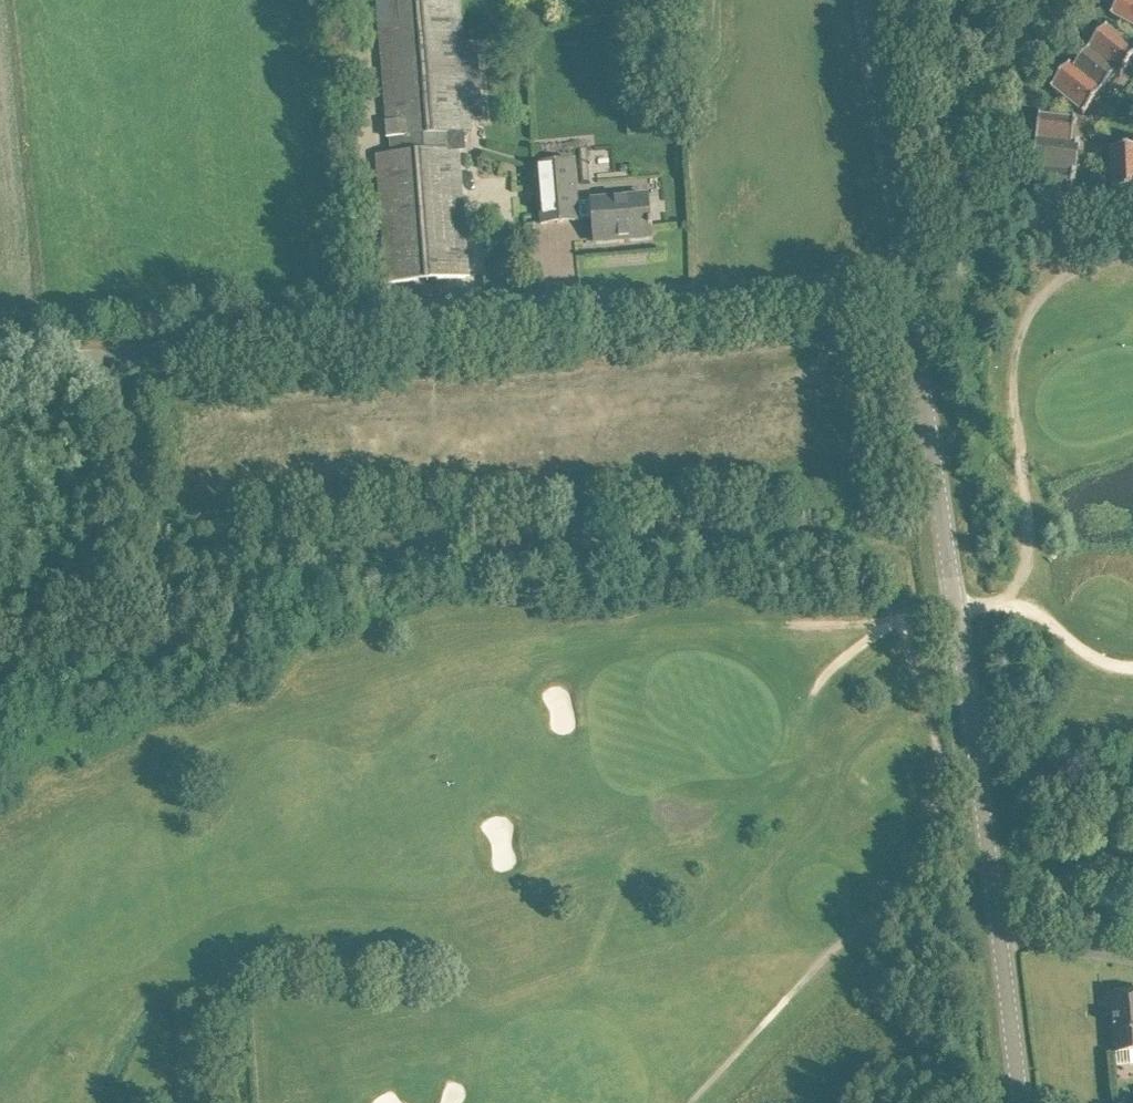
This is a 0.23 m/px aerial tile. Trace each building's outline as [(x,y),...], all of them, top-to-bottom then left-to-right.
[(389,138),(394,137),(396,154),(376,155),(387,283),(469,276),(459,149),(465,148),(464,132),(471,131),(470,120),(483,119),(477,46),(464,48),(460,0),(378,0),(389,138)] [(1124,0),(1119,0),(1110,16),(1132,28),(1132,5),(1124,0)] [(1132,60),(1132,47),(1106,26),(1085,52),(1114,75),(1116,73),(1120,77),(1132,60)] [(1114,75),(1085,52),(1073,68),(1070,72),(1099,95),(1114,75)] [(1070,72),(1073,68),(1069,65),(1050,89),(1083,115),(1099,95),(1070,72)] [(1072,143),(1076,119),(1039,114),(1035,145),(1072,150),(1072,143)] [(1076,174),(1080,142),(1076,142),(1075,144),(1072,143),(1072,150),(1035,145),(1032,169),(1037,170),(1037,175),(1073,179),(1074,174),(1076,174)] [(1110,149),(1111,191),(1132,190),(1132,148),(1110,149)] [(536,165),(539,201),(541,223),(579,219),(593,217),(595,242),(619,240),(619,238),(630,237),(630,239),(651,237),(650,227),(653,226),(650,194),(579,201),(576,161),(536,165)] [(1071,199),(1073,179),(1037,175),(1034,194),(1071,199)] [(1105,995),(1107,1014),(1112,1014),(1115,1041),(1117,1040),(1132,1039),(1132,1040),(1132,993),(1105,995)]
